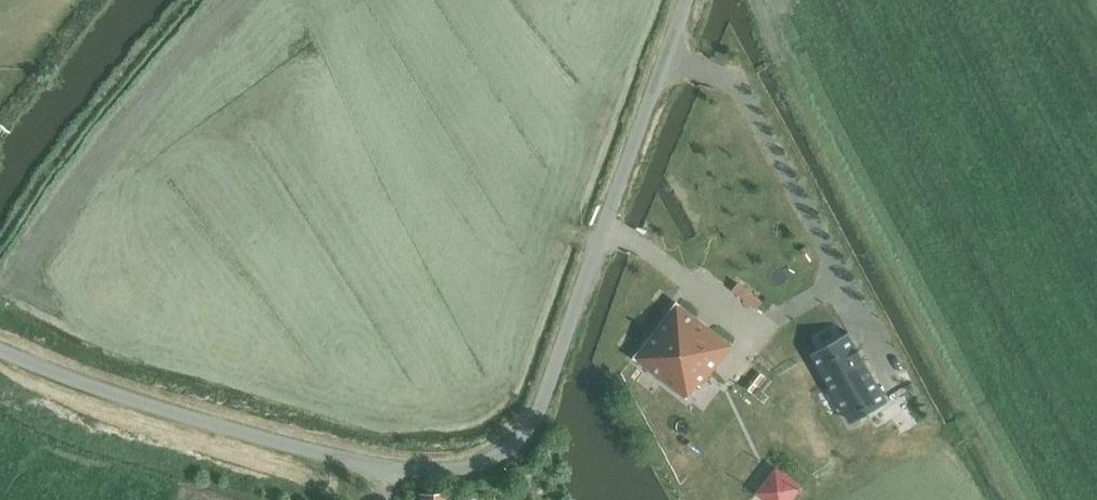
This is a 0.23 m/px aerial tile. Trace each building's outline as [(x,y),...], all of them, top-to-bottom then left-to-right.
[(740,281),(734,289),(760,307),(766,299),(740,281)] [(698,383),(701,385),(732,345),(677,302),(635,358),(687,398),(698,383)] [(888,401),(848,332),(810,353),(845,414),(862,404),(867,413),(888,401)] [(758,491),(769,499),(789,499),(800,486),(776,467),(758,491)]
